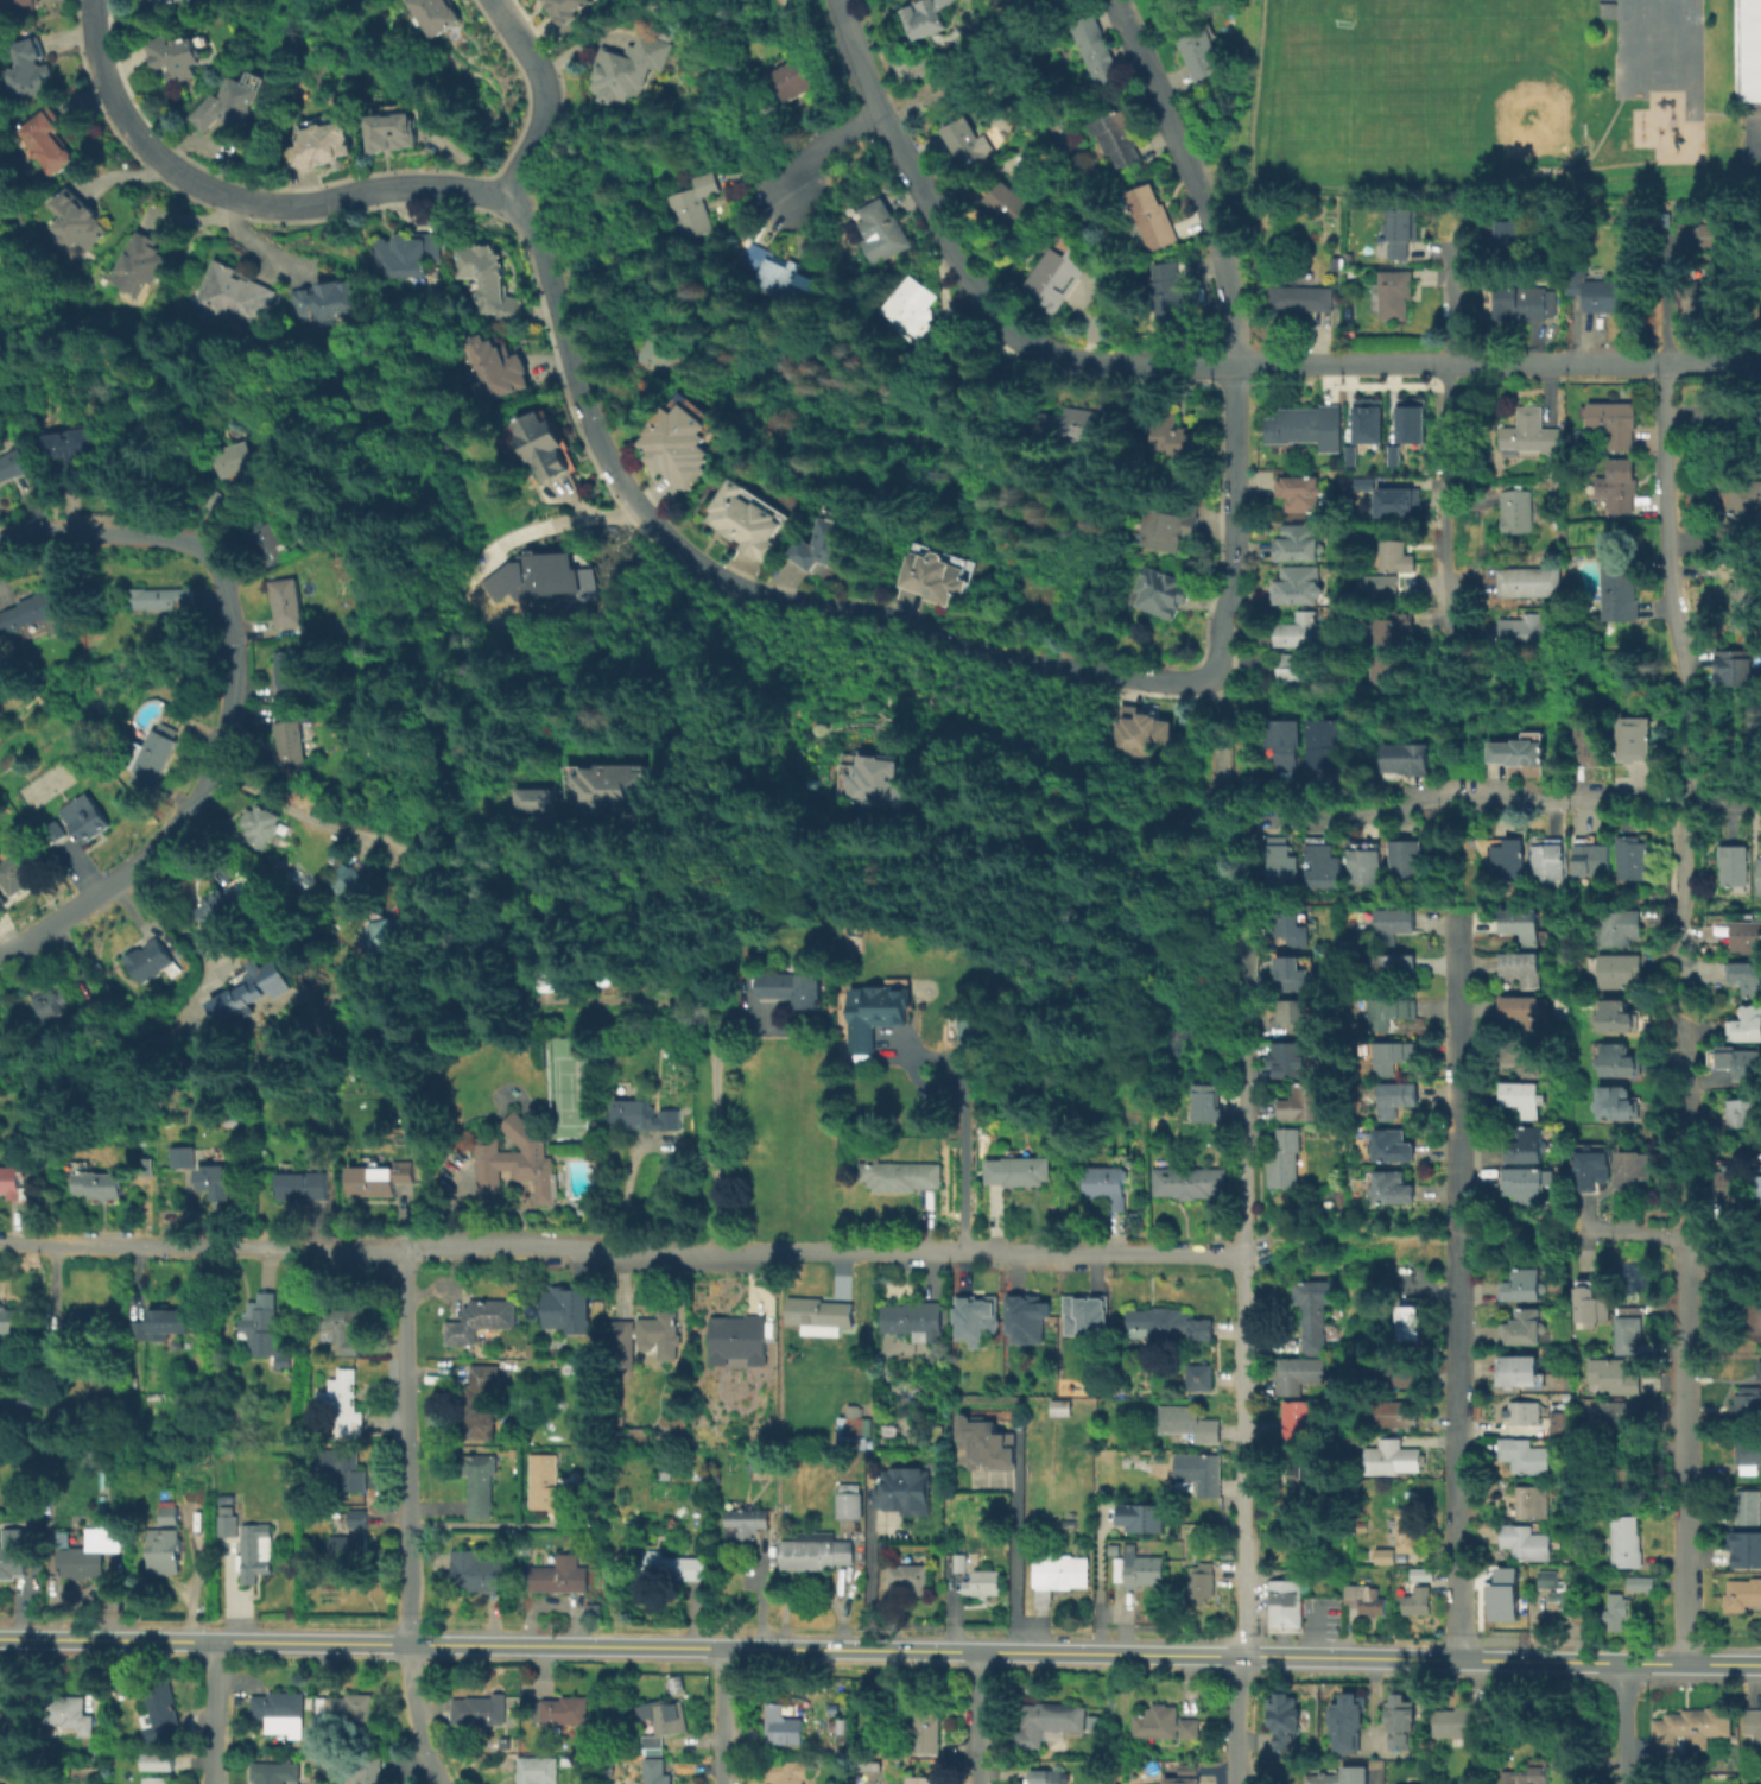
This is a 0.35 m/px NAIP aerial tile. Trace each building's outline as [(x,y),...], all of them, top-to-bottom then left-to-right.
[(432,37),(408,0),(450,0),(454,5),(455,4),(463,15),(461,17),(462,18),(432,37)] [(550,2),(549,0),(591,0),(591,1),(575,13),(582,25),(563,37),(549,13),(552,11),(549,4),(550,2)] [(905,6),(918,0),(953,0),(952,2),(942,7),(949,23),(919,36),(905,6)] [(1057,8),(1047,0),(1064,0),(1057,8)] [(1731,105),(1731,0),(1760,0),(1760,105),(1742,105),(1731,105)] [(1193,82),(1174,27),(1201,18),(1221,72),(1193,82)] [(1098,91),(1075,34),(1098,25),(1122,81),(1098,91)] [(671,32),(667,43),(654,38),(658,27),(671,32)] [(37,33),(40,43),(44,55),(40,56),(42,62),(51,59),(56,74),(47,76),(51,87),(19,97),(9,68),(20,64),(13,42),(37,33)] [(167,33),(170,42),(178,38),(179,40),(192,37),(195,46),(198,48),(201,53),(198,57),(199,62),(190,65),(194,76),(167,84),(163,71),(167,70),(166,67),(152,71),(142,42),(167,33)] [(669,44),(659,72),(648,68),(640,91),(635,89),(632,97),(627,96),(623,108),(597,99),(598,95),(596,94),(593,86),(598,68),(594,65),(601,48),(622,55),(626,44),(633,46),(638,33),(669,44)] [(805,53),(821,81),(785,102),(772,78),(769,80),(765,80),(762,76),(764,70),(767,68),(772,69),(774,71),(805,53)] [(267,75),(242,126),(220,114),(205,128),(190,114),(214,90),(221,94),(229,77),(230,78),(233,72),(245,78),(251,68),(267,75)] [(63,133),(81,157),(58,175),(57,173),(53,173),(51,170),(52,166),(46,158),(42,158),(39,154),(40,150),(39,150),(23,128),(55,103),(71,126),(63,133)] [(414,112),(416,131),(418,131),(419,146),(407,147),(407,148),(384,150),(380,153),(375,153),(373,152),(370,152),(368,115),(387,114),(387,115),(398,115),(398,113),(414,112)] [(1121,171),(1115,154),(1107,158),(1094,125),(1128,112),(1140,143),(1135,145),(1142,163),(1121,171)] [(344,116),(351,150),(337,152),(338,156),(325,158),(325,160),(313,163),(312,159),(296,163),(294,162),(286,163),(283,144),(299,140),(297,126),(310,124),(312,120),(319,119),(322,120),(344,116)] [(967,116),(980,141),(987,137),(994,148),(963,165),(943,131),(967,116)] [(711,228),(683,238),(669,195),(697,185),(693,178),(712,172),(718,190),(701,196),(711,228)] [(1033,207),(1011,233),(997,221),(1005,214),(987,198),(1002,179),(1033,207)] [(110,227),(90,246),(83,238),(77,243),(72,239),(70,241),(66,241),(64,238),(63,235),(66,232),(57,223),(68,213),(56,202),(72,183),(101,210),(99,213),(102,215),(101,217),(110,227)] [(1177,243),(1149,253),(1127,194),(1154,184),(1177,243)] [(885,196),(895,216),(897,215),(913,246),(879,264),(867,239),(870,238),(862,221),(868,217),(863,210),(856,213),(851,204),(860,200),(864,207),(885,196)] [(1405,265),(1386,265),(1385,245),(1382,245),(1381,213),(1414,213),(1414,245),(1405,245),(1405,265)] [(1723,253),(1676,253),(1676,226),(1722,224),(1723,253)] [(1491,271),(1491,228),(1520,228),(1520,271),(1491,271)] [(442,230),(443,257),(429,257),(429,274),(389,274),(389,271),(375,271),(375,239),(378,239),(380,235),(386,235),(389,238),(395,239),(395,236),(399,233),(405,232),(408,235),(408,238),(413,238),(413,236),(413,230),(442,230)] [(140,233),(148,239),(151,236),(160,242),(157,247),(160,249),(158,254),(169,260),(152,284),(148,281),(138,297),(132,292),(127,293),(125,291),(125,287),(109,278),(140,233)] [(1079,234),(1090,258),(1056,310),(1025,290),(1053,245),(1066,253),(1079,234)] [(750,240),(771,251),(768,255),(797,271),(796,273),(813,284),(799,306),(733,266),(743,247),(747,248),(750,240)] [(495,243),(495,249),(498,247),(506,253),(505,255),(505,260),(508,260),(508,276),(506,276),(507,293),(525,298),(519,323),(489,315),(475,293),(482,289),(482,277),(458,277),(456,247),(479,246),(479,243),(495,243)] [(278,289),(256,330),(197,301),(220,255),(240,266),(239,267),(254,274),(253,277),(278,289)] [(1341,258),(1339,271),(1331,271),(1332,258),(1341,258)] [(1189,330),(1164,333),(1154,266),(1179,262),(1189,330)] [(1582,316),(1582,298),(1564,298),(1564,271),(1583,271),(1583,284),(1622,284),(1622,316),(1582,316)] [(937,298),(927,310),(931,310),(931,321),(927,322),(950,340),(933,360),(899,333),(904,328),(883,310),(910,276),(937,298)] [(1405,324),(1375,324),(1375,276),(1408,276),(1408,303),(1405,303),(1405,324)] [(340,278),(341,280),(356,278),(362,309),(315,318),(313,308),(296,310),(292,292),(318,286),(317,283),(340,278)] [(1680,287),(1719,286),(1721,322),(1680,322),(1680,287)] [(1332,315),(1269,314),(1271,287),(1332,289),(1332,315)] [(1545,323),(1489,324),(1489,290),(1545,289),(1545,293),(1554,293),(1556,318),(1545,318),(1545,323)] [(487,330),(489,339),(498,335),(500,343),(503,342),(509,358),(521,352),(528,369),(525,372),(530,382),(483,399),(477,381),(486,379),(470,336),(487,330)] [(683,390),(717,423),(701,444),(709,453),(705,457),(708,460),(702,467),(705,470),(686,492),(672,477),(671,479),(646,457),(650,453),(640,443),(648,435),(645,431),(653,423),(652,420),(667,404),(669,405),(683,390)] [(1728,447),(1702,448),(1700,401),(1727,401),(1728,447)] [(1098,409),(1096,418),(1115,422),(1111,442),(1094,439),(1094,444),(1043,434),(1046,409),(1071,412),(1072,405),(1098,409)] [(545,406),(550,418),(557,415),(569,442),(562,445),(572,468),(543,481),(518,434),(521,432),(515,419),(545,406)] [(1634,454),(1608,454),(1608,434),(1584,434),(1584,406),(1634,406),(1634,454)] [(1497,450),(1496,430),(1515,430),(1515,407),(1539,407),(1540,430),(1559,430),(1559,456),(1515,457),(1515,450),(1497,450)] [(1337,455),(1313,455),(1313,443),(1282,443),(1282,448),(1262,448),(1262,418),(1279,418),(1279,409),(1337,409),(1337,455)] [(1381,420),(1381,442),(1370,442),(1370,457),(1341,456),(1341,428),(1362,428),(1362,409),(1381,409),(1381,420)] [(1201,461),(1172,461),(1172,451),(1151,451),(1151,443),(1120,443),(1120,411),(1177,411),(1177,429),(1201,429),(1201,461)] [(1381,442),(1381,420),(1415,420),(1415,442),(1381,442)] [(247,435),(236,438),(234,428),(245,425),(247,435)] [(96,429),(99,453),(72,456),(74,467),(83,467),(83,487),(62,487),(62,467),(69,466),(68,456),(44,460),(40,436),(64,434),(64,439),(72,438),(71,431),(96,429)] [(260,468),(224,479),(216,453),(252,442),(260,468)] [(18,474),(0,482),(0,458),(23,448),(32,470),(19,477),(18,474)] [(1639,457),(1640,477),(1641,477),(1642,496),(1638,495),(1638,513),(1613,514),(1613,495),(1600,496),(1598,477),(1613,476),(1613,458),(1639,457)] [(705,527),(717,511),(711,506),(734,475),(748,486),(746,489),(785,519),(771,538),(777,543),(764,559),(758,556),(752,564),(705,527)] [(1318,494),(1318,511),(1285,511),(1285,495),(1275,495),(1275,476),(1318,475),(1318,483),(1322,487),(1322,491),(1318,494)] [(1356,476),(1375,476),(1375,486),(1356,486),(1356,476)] [(1730,479),(1760,479),(1760,531),(1748,532),(1748,550),(1724,550),(1724,526),(1731,526),(1730,479)] [(1414,487),(1414,512),(1380,512),(1380,500),(1383,500),(1383,487),(1414,487)] [(1534,489),(1535,531),(1505,532),(1503,515),(1506,515),(1506,505),(1503,505),(1502,489),(1534,489)] [(235,502),(222,517),(209,505),(221,491),(235,502)] [(1199,502),(1195,537),(1185,536),(1182,552),(1144,544),(1149,507),(1176,511),(1177,500),(1199,502)] [(284,542),(260,557),(241,527),(266,512),(284,542)] [(857,523),(844,568),(821,561),(811,572),(790,556),(804,537),(812,544),(816,544),(824,515),(857,523)] [(1319,521),(1319,533),(1320,533),(1322,542),(1325,544),(1325,549),(1323,552),(1320,552),(1320,557),(1275,558),(1275,536),(1285,536),(1285,521),(1319,521)] [(1408,539),(1408,553),(1418,553),(1418,570),(1383,570),(1382,539),(1408,539)] [(974,567),(956,609),(905,589),(921,546),(974,567)] [(477,581),(511,561),(517,561),(517,553),(572,552),(572,569),(594,568),(595,593),(521,594),(522,601),(511,601),(509,591),(490,602),(477,581)] [(1639,557),(1639,597),(1642,597),(1642,619),(1607,619),(1605,558),(1639,557)] [(1319,596),(1319,602),(1273,601),(1273,580),(1284,580),(1282,565),(1319,565),(1319,583),(1325,587),(1326,593),(1319,596)] [(1756,583),(1760,583),(1760,619),(1733,619),(1733,583),(1736,583),(1736,565),(1756,565),(1756,583)] [(1145,567),(1191,583),(1176,628),(1129,612),(1145,567)] [(1564,567),(1564,595),(1501,596),(1501,568),(1564,567)] [(1398,575),(1399,594),(1377,594),(1377,575),(1398,575)] [(302,625),(275,628),(270,583),(296,580),(302,625)] [(70,609),(0,635),(0,613),(20,606),(19,603),(37,596),(37,595),(43,593),(44,594),(61,587),(70,609)] [(146,589),(146,591),(191,590),(192,613),(176,614),(176,609),(150,611),(150,608),(132,608),(132,589),(146,589)] [(1415,608),(1415,627),(1408,627),(1410,641),(1380,643),(1380,615),(1398,615),(1398,608),(1415,608)] [(1330,622),(1330,645),(1274,645),(1273,624),(1296,622),(1296,611),(1316,611),(1316,622),(1330,622)] [(1543,618),(1562,618),(1562,656),(1545,656),(1545,644),(1500,643),(1500,618),(1524,618),(1525,611),(1543,611),(1543,618)] [(1731,642),(1752,641),(1750,625),(1729,627),(1731,642)] [(299,683),(299,695),(280,696),(279,684),(277,684),(275,652),(300,651),(302,683),(299,683)] [(1377,652),(1377,660),(1385,659),(1385,656),(1410,654),(1410,666),(1405,666),(1405,682),(1370,683),(1369,652),(1377,652)] [(1312,653),(1311,685),(1275,685),(1278,653),(1312,653)] [(1754,660),(1754,690),(1716,690),(1716,653),(1749,653),(1749,660),(1754,660)] [(177,740),(152,791),(132,780),(137,770),(121,761),(133,739),(146,746),(169,703),(188,714),(175,739),(177,740)] [(1141,713),(1155,714),(1155,715),(1160,716),(1160,720),(1173,721),(1170,751),(1157,749),(1157,757),(1115,751),(1116,740),(1103,738),(1108,711),(1119,713),(1119,706),(1141,708),(1141,713)] [(298,722),(303,768),(278,771),(274,736),(273,736),(272,725),(275,723),(274,714),(308,710),(309,721),(298,722)] [(1647,717),(1648,760),(1616,760),(1616,717),(1647,717)] [(1303,720),(1298,772),(1275,771),(1275,747),(1266,748),(1267,719),(1303,720)] [(1343,770),(1310,771),(1311,720),(1345,720),(1343,770)] [(1596,760),(1576,761),(1575,725),(1605,723),(1607,755),(1596,755),(1596,760)] [(1541,729),(1541,739),(1543,739),(1543,765),(1539,765),(1540,776),(1506,777),(1505,759),(1488,759),(1488,739),(1512,739),(1512,736),(1522,736),(1522,730),(1541,729)] [(1431,742),(1429,777),(1407,777),(1407,773),(1385,772),(1385,744),(1408,744),(1408,742),(1431,742)] [(849,748),(841,803),(902,811),(910,757),(849,748)] [(21,761),(7,771),(1,763),(14,752),(21,761)] [(650,771),(650,815),(575,814),(575,806),(559,806),(559,817),(522,817),(522,790),(562,790),(562,792),(575,792),(575,771),(650,771)] [(109,825),(84,844),(62,811),(88,793),(109,825)] [(260,803),(281,814),(278,822),(280,823),(273,837),(271,836),(262,852),(247,843),(252,834),(248,833),(252,825),(242,822),(251,806),(256,810),(260,803)] [(69,834),(51,846),(42,833),(59,821),(69,834)] [(1651,835),(1651,879),(1619,880),(1617,835),(1651,835)] [(1525,839),(1525,880),(1494,880),(1494,837),(1525,839)] [(1563,839),(1564,879),(1533,879),(1532,846),(1545,844),(1545,839),(1563,839)] [(1298,854),(1298,886),(1267,886),(1267,842),(1290,842),(1290,854),(1298,854)] [(1423,842),(1423,882),(1391,882),(1391,842),(1423,842)] [(1383,885),(1350,886),(1350,850),(1353,850),(1353,843),(1382,843),(1383,885)] [(1331,844),(1332,860),(1339,860),(1341,886),(1305,887),(1305,869),(1312,869),(1312,861),(1305,861),(1305,844),(1331,844)] [(1608,844),(1609,873),(1573,873),(1573,844),(1608,844)] [(1748,844),(1749,885),(1722,885),(1722,867),(1721,867),(1719,844),(1748,844)] [(12,897),(0,879),(0,866),(21,852),(36,873),(33,874),(36,880),(12,897)] [(1753,857),(1753,895),(1760,895),(1760,857),(1753,857)] [(344,862),(351,867),(354,866),(370,879),(355,903),(330,886),(344,862)] [(291,865),(312,878),(304,892),(283,880),(291,865)] [(232,885),(243,900),(205,925),(195,907),(204,902),(203,900),(223,887),(224,890),(232,885)] [(1418,915),(1418,938),(1399,938),(1399,953),(1379,953),(1379,915),(1418,915)] [(1538,915),(1539,950),(1521,950),(1520,937),(1501,938),(1500,915),(1538,915)] [(1640,915),(1640,943),(1630,943),(1630,950),(1598,951),(1598,917),(1616,917),(1616,915),(1640,915)] [(414,944),(397,959),(374,951),(370,935),(379,921),(397,916),(410,924),(414,944)] [(1309,929),(1309,948),(1288,948),(1287,940),(1275,940),(1274,917),(1300,917),(1300,929),(1309,929)] [(1734,921),(1760,921),(1760,953),(1733,953),(1734,921)] [(153,940),(177,973),(169,979),(163,969),(156,974),(156,976),(152,979),(148,979),(140,985),(123,962),(139,950),(140,954),(147,949),(145,945),(153,940)] [(1540,957),(1541,995),(1522,995),(1522,981),(1502,982),(1501,959),(1540,957)] [(1309,982),(1309,993),(1284,993),(1284,982),(1275,982),(1275,967),(1275,959),(1301,959),(1301,970),(1310,972),(1310,982),(1309,982)] [(1396,993),(1376,993),(1376,959),(1417,959),(1417,980),(1396,980),(1396,993)] [(1634,985),(1634,993),(1597,993),(1597,959),(1641,960),(1640,985),(1634,985)] [(232,960),(240,974),(258,964),(261,969),(277,960),(292,988),(275,998),(272,991),(245,1006),(248,1012),(221,1026),(208,1002),(228,991),(214,972),(232,960)] [(1736,961),(1760,961),(1760,998),(1742,999),(1741,981),(1728,982),(1728,963),(1736,962),(1736,961)] [(822,1011),(799,1011),(798,999),(764,999),(764,975),(823,975),(823,979),(825,980),(825,1006),(822,1006),(822,1011)] [(71,1010),(45,1024),(33,999),(59,986),(71,1010)] [(908,1002),(907,1027),(875,1027),(875,1054),(851,1055),(850,989),(866,988),(880,987),(888,988),(911,989),(913,1002),(908,1002)] [(103,1010),(89,1018),(81,1004),(96,995),(103,1010)] [(1622,1000),(1622,1002),(1623,1002),(1624,1016),(1635,1014),(1636,1031),(1596,1033),(1596,1026),(1590,1023),(1590,1019),(1595,1012),(1595,1011),(1600,1011),(1600,1001),(1622,1000)] [(1315,1016),(1315,1036),(1291,1037),(1290,1026),(1282,1026),(1282,1002),(1309,1001),(1309,1014),(1315,1016)] [(1419,1001),(1419,1021),(1393,1021),(1393,1036),(1374,1036),(1373,1001),(1419,1001)] [(1551,1005),(1551,1016),(1540,1016),(1540,1023),(1543,1023),(1543,1038),(1522,1037),(1522,1026),(1501,1026),(1501,1001),(1541,1001),(1541,1005),(1551,1005)] [(1743,1005),(1760,1005),(1760,1040),(1737,1040),(1737,1039),(1729,1039),(1729,1020),(1746,1020),(1746,1014),(1742,1014),(1743,1005)] [(956,1042),(972,1042),(971,1014),(956,1014),(956,1042)] [(1540,1040),(1540,1078),(1522,1078),(1522,1062),(1500,1063),(1500,1040),(1540,1040)] [(1311,1056),(1311,1078),(1288,1078),(1288,1071),(1286,1071),(1286,1067),(1278,1068),(1278,1045),(1304,1044),(1304,1055),(1311,1056)] [(1419,1044),(1420,1065),(1399,1065),(1399,1078),(1379,1078),(1379,1064),(1377,1064),(1376,1045),(1419,1044)] [(1626,1044),(1627,1057),(1636,1057),(1636,1061),(1639,1061),(1639,1073),(1636,1073),(1635,1077),(1600,1077),(1600,1071),(1596,1071),(1594,1069),(1594,1063),(1597,1059),(1601,1059),(1601,1055),(1603,1055),(1603,1045),(1626,1044)] [(1741,1050),(1760,1051),(1760,1081),(1737,1081),(1737,1068),(1712,1069),(1712,1049),(1723,1049),(1723,1046),(1741,1046),(1741,1050)] [(1192,1083),(1217,1084),(1216,1108),(1221,1108),(1221,1121),(1192,1121),(1192,1083)] [(1546,1095),(1546,1106),(1539,1106),(1539,1120),(1521,1120),(1521,1111),(1520,1111),(1520,1107),(1501,1107),(1501,1083),(1540,1084),(1540,1095),(1546,1095)] [(1420,1084),(1420,1107),(1400,1107),(1400,1121),(1381,1121),(1381,1084),(1420,1084)] [(1326,1086),(1326,1122),(1280,1122),(1280,1101),(1293,1101),(1293,1096),(1297,1096),(1297,1086),(1326,1086)] [(1633,1093),(1633,1099),(1642,1099),(1642,1102),(1641,1102),(1642,1120),(1600,1121),(1600,1114),(1596,1108),(1596,1105),(1601,1100),(1601,1088),(1628,1087),(1633,1093)] [(640,1095),(640,1100),(652,1100),(652,1107),(659,1107),(659,1116),(664,1116),(664,1111),(683,1109),(684,1128),(635,1130),(635,1126),(617,1126),(616,1112),(621,1112),(621,1095),(640,1095)] [(1731,1099),(1760,1098),(1760,1125),(1733,1127),(1731,1106),(1733,1106),(1731,1099)] [(521,1109),(505,1127),(525,1147),(525,1151),(502,1150),(502,1143),(479,1143),(479,1191),(537,1193),(537,1201),(555,1202),(555,1157),(550,1157),(549,1140),(521,1109)] [(1544,1127),(1545,1163),(1503,1163),(1503,1144),(1508,1144),(1509,1143),(1522,1141),(1522,1139),(1519,1139),(1516,1137),(1515,1133),(1516,1131),(1519,1131),(1521,1128),(1544,1127)] [(1297,1152),(1297,1188),(1267,1189),(1267,1150),(1273,1150),(1273,1145),(1277,1145),(1277,1130),(1300,1128),(1300,1152),(1297,1152)] [(1406,1128),(1406,1141),(1414,1141),(1414,1145),(1415,1145),(1415,1158),(1414,1158),(1414,1160),(1374,1160),(1373,1153),(1368,1153),(1368,1143),(1374,1143),(1374,1130),(1406,1128)] [(194,1170),(173,1170),(172,1150),(194,1150),(194,1170)] [(1609,1150),(1609,1176),(1604,1181),(1600,1181),(1597,1177),(1597,1175),(1596,1175),(1597,1184),(1591,1184),(1592,1187),(1582,1187),(1582,1184),(1577,1184),(1577,1150),(1609,1150)] [(1653,1151),(1653,1178),(1640,1177),(1640,1187),(1620,1187),(1620,1151),(1653,1151)] [(417,1162),(417,1182),(399,1183),(399,1195),(351,1195),(351,1166),(375,1166),(374,1162),(385,1160),(385,1166),(398,1168),(398,1162),(410,1160),(410,1158),(414,1158),(414,1160),(417,1162)] [(1050,1158),(1050,1181),(1043,1181),(1043,1185),(1003,1187),(1003,1184),(986,1184),(986,1160),(1003,1160),(1003,1159),(1050,1158)] [(154,1159),(154,1175),(144,1175),(144,1159),(154,1159)] [(939,1164),(939,1189),(916,1188),(916,1191),(874,1191),(874,1187),(868,1187),(868,1181),(860,1179),(861,1163),(939,1164)] [(228,1166),(229,1201),(213,1201),(211,1190),(199,1190),(199,1170),(205,1170),(205,1166),(228,1166)] [(1127,1182),(1127,1212),(1108,1212),(1108,1198),(1087,1198),(1087,1166),(1126,1166),(1126,1169),(1130,1171),(1130,1179),(1127,1182)] [(1228,1168),(1228,1194),(1212,1193),(1212,1196),(1174,1196),(1174,1195),(1154,1195),(1154,1168),(1228,1168)] [(9,1193),(0,1193),(0,1169),(26,1169),(26,1177),(20,1178),(20,1188),(32,1188),(32,1200),(31,1200),(31,1202),(21,1202),(20,1198),(9,1198),(9,1193)] [(1545,1170),(1545,1172),(1554,1171),(1553,1178),(1557,1178),(1559,1179),(1563,1184),(1560,1189),(1557,1191),(1554,1191),(1553,1189),(1552,1187),(1546,1187),(1546,1189),(1544,1188),(1541,1209),(1514,1209),(1514,1197),(1506,1197),(1506,1191),(1500,1191),(1500,1172),(1507,1172),(1507,1170),(1545,1170)] [(1750,1170),(1752,1200),(1723,1200),(1723,1170),(1750,1170)] [(327,1171),(327,1198),(298,1198),(298,1200),(291,1200),(291,1198),(279,1198),(279,1173),(309,1173),(309,1171),(327,1171)] [(1374,1172),(1405,1171),(1406,1184),(1414,1184),(1414,1188),(1415,1187),(1415,1201),(1413,1201),(1413,1203),(1374,1204),(1370,1196),(1368,1196),(1368,1185),(1372,1185),(1374,1172)] [(89,1172),(90,1175),(91,1173),(95,1173),(100,1176),(121,1176),(121,1189),(119,1189),(119,1200),(88,1200),(88,1196),(75,1196),(75,1176),(83,1176),(83,1172),(89,1172)] [(1543,1299),(1501,1302),(1500,1282),(1515,1282),(1514,1269),(1543,1269),(1543,1299)] [(1342,1280),(1342,1302),(1329,1302),(1329,1326),(1328,1326),(1328,1330),(1329,1330),(1329,1354),(1306,1354),(1305,1331),(1306,1331),(1306,1326),(1305,1326),(1305,1302),(1297,1302),(1297,1280),(1342,1280)] [(1602,1286),(1602,1295),(1613,1293),(1613,1321),(1600,1322),(1600,1328),(1588,1329),(1588,1322),(1582,1322),(1581,1280),(1600,1280),(1600,1286),(1602,1286)] [(591,1288),(591,1335),(568,1335),(568,1330),(546,1329),(546,1317),(545,1317),(544,1311),(546,1311),(546,1293),(555,1293),(555,1289),(591,1288)] [(1002,1293),(1002,1334),(1011,1334),(1011,1342),(1040,1342),(1040,1323),(1043,1323),(1043,1317),(1047,1317),(1049,1301),(1038,1301),(1038,1293),(1002,1293)] [(1062,1295),(1075,1295),(1075,1296),(1081,1296),(1081,1297),(1085,1297),(1085,1299),(1088,1299),(1088,1297),(1100,1297),(1100,1298),(1103,1298),(1103,1308),(1106,1308),(1106,1352),(1076,1353),(1076,1334),(1063,1334),(1062,1295)] [(956,1296),(971,1296),(971,1298),(982,1298),(982,1296),(994,1296),(994,1318),(995,1318),(995,1326),(994,1326),(994,1331),(982,1331),(982,1348),(965,1348),(965,1340),(954,1340),(954,1323),(951,1323),(951,1305),(956,1305),(956,1296)] [(853,1303),(851,1327),(838,1327),(840,1336),(800,1335),(800,1326),(787,1324),(787,1297),(822,1298),(822,1302),(853,1303)] [(1425,1327),(1425,1340),(1402,1340),(1401,1307),(1411,1307),(1411,1298),(1429,1298),(1430,1317),(1427,1318),(1427,1327),(1425,1327)] [(942,1302),(942,1330),(943,1329),(943,1340),(927,1340),(927,1339),(917,1339),(917,1331),(885,1330),(883,1304),(907,1304),(907,1301),(942,1302)] [(517,1302),(517,1328),(477,1328),(479,1345),(449,1345),(449,1323),(467,1323),(467,1307),(474,1308),(474,1302),(517,1302)] [(5,1348),(0,1348),(0,1307),(7,1307),(7,1309),(19,1310),(18,1333),(4,1333),(4,1336),(6,1336),(5,1348)] [(277,1308),(277,1331),(280,1331),(280,1354),(251,1354),(251,1337),(241,1337),(242,1318),(255,1318),(255,1308),(277,1308)] [(1544,1308),(1544,1320),(1545,1318),(1544,1343),(1502,1345),(1502,1324),(1508,1324),(1508,1323),(1515,1323),(1514,1318),(1518,1318),(1518,1309),(1544,1308)] [(1184,1309),(1184,1314),(1192,1314),(1193,1320),(1214,1320),(1214,1341),(1190,1341),(1190,1334),(1183,1334),(1183,1337),(1128,1337),(1128,1310),(1148,1311),(1148,1309),(1184,1309)] [(190,1312),(190,1334),(169,1334),(169,1340),(151,1340),(151,1330),(148,1330),(148,1340),(133,1340),(133,1322),(152,1323),(152,1310),(170,1310),(170,1312),(190,1312)] [(362,1310),(362,1355),(336,1355),(336,1343),(338,1343),(337,1329),(319,1329),(319,1314),(337,1314),(338,1310),(362,1310)] [(100,1311),(100,1335),(69,1335),(69,1311),(100,1311)] [(677,1311),(677,1345),(661,1345),(661,1353),(634,1354),(634,1371),(615,1371),(615,1320),(634,1320),(635,1326),(639,1326),(639,1318),(660,1318),(660,1311),(677,1311)] [(1648,1315),(1648,1334),(1643,1334),(1643,1355),(1621,1355),(1621,1315),(1648,1315)] [(769,1323),(767,1366),(712,1364),(715,1320),(769,1323)] [(62,1336),(62,1366),(52,1366),(52,1336),(62,1336)] [(294,1355),(293,1366),(279,1366),(279,1355),(294,1355)] [(1545,1358),(1544,1387),(1500,1388),(1500,1360),(1509,1360),(1509,1358),(1545,1358)] [(1328,1359),(1326,1384),(1303,1384),(1303,1397),(1278,1397),(1279,1359),(1328,1359)] [(1627,1359),(1628,1374),(1643,1374),(1643,1394),(1603,1396),(1602,1383),(1592,1383),(1591,1360),(1627,1359)] [(1410,1361),(1410,1371),(1423,1369),(1423,1387),(1372,1387),(1370,1362),(1410,1361)] [(1214,1366),(1214,1392),(1187,1392),(1187,1366),(1214,1366)] [(357,1368),(357,1411),(363,1411),(363,1435),(336,1435),(336,1415),(332,1415),(332,1409),(321,1409),(321,1392),(331,1392),(331,1379),(341,1379),(341,1368),(357,1368)] [(467,1368),(503,1368),(502,1444),(465,1444),(467,1368)] [(141,1388),(133,1388),(133,1377),(140,1377),(141,1388)] [(1577,1391),(1569,1391),(1569,1379),(1577,1379),(1577,1391)] [(1742,1386),(1760,1386),(1760,1422),(1738,1422),(1737,1413),(1734,1413),(1734,1404),(1737,1404),(1737,1394),(1742,1394),(1742,1386)] [(1070,1400),(1070,1416),(1050,1416),(1050,1400),(1070,1400)] [(1316,1402),(1316,1438),(1286,1438),(1286,1400),(1316,1402)] [(1543,1402),(1543,1428),(1529,1428),(1529,1425),(1510,1425),(1510,1417),(1508,1416),(1508,1409),(1510,1409),(1512,1400),(1543,1402)] [(1421,1411),(1421,1428),(1372,1428),(1372,1402),(1408,1402),(1408,1411),(1421,1411)] [(1645,1402),(1645,1423),(1630,1423),(1632,1437),(1594,1437),(1594,1415),(1604,1415),(1603,1403),(1645,1402)] [(863,1406),(863,1418),(872,1419),(872,1437),(867,1436),(867,1449),(841,1449),(840,1418),(847,1418),(848,1405),(863,1406)] [(1221,1421),(1221,1443),(1196,1443),(1196,1434),(1160,1434),(1161,1406),(1201,1407),(1201,1421),(1221,1421)] [(974,1411),(974,1415),(999,1415),(999,1429),(1016,1429),(1016,1466),(987,1466),(987,1455),(982,1455),(981,1464),(971,1464),(971,1459),(961,1459),(961,1431),(962,1431),(962,1411),(964,1407),(970,1407),(974,1411)] [(1572,1435),(1554,1435),(1554,1413),(1572,1412),(1572,1435)] [(650,1429),(650,1442),(627,1442),(627,1429),(650,1429)] [(1427,1450),(1427,1456),(1431,1456),(1431,1467),(1426,1467),(1426,1473),(1415,1473),(1415,1481),(1404,1481),(1402,1476),(1372,1476),(1372,1449),(1386,1449),(1385,1440),(1408,1438),(1407,1450),(1427,1450)] [(1554,1448),(1554,1474),(1533,1475),(1533,1474),(1516,1474),(1516,1462),(1505,1462),(1503,1438),(1520,1438),(1521,1440),(1537,1440),(1537,1448),(1554,1448)] [(1737,1438),(1760,1438),(1760,1463),(1759,1463),(1759,1473),(1742,1474),(1742,1463),(1737,1463),(1737,1438)] [(1646,1444),(1646,1503),(1621,1504),(1621,1486),(1611,1486),(1610,1453),(1621,1453),(1620,1444),(1646,1444)] [(368,1472),(368,1491),(348,1491),(348,1473),(323,1472),(323,1450),(362,1451),(362,1472),(368,1472)] [(564,1453),(565,1460),(559,1461),(559,1486),(578,1487),(577,1512),(555,1511),(555,1508),(531,1510),(531,1454),(559,1454),(558,1453),(564,1453)] [(1222,1454),(1222,1498),(1198,1498),(1198,1480),(1177,1480),(1177,1454),(1222,1454)] [(498,1457),(498,1475),(492,1474),(493,1518),(471,1518),(471,1474),(465,1474),(464,1457),(498,1457)] [(769,1472),(750,1472),(749,1457),(769,1457),(769,1472)] [(1319,1462),(1319,1491),(1296,1491),(1296,1481),(1291,1481),(1292,1470),(1294,1470),(1294,1461),(1319,1462)] [(925,1462),(925,1467),(930,1467),(930,1511),(902,1511),(902,1506),(882,1506),(882,1505),(874,1505),(874,1483),(882,1483),(882,1466),(892,1466),(892,1463),(906,1463),(906,1462),(925,1462)] [(860,1486),(861,1495),(863,1495),(863,1522),(837,1523),(837,1495),(840,1495),(840,1486),(860,1486)] [(1551,1487),(1551,1520),(1519,1520),(1519,1501),(1515,1501),(1515,1494),(1519,1494),(1520,1487),(1551,1487)] [(1738,1489),(1760,1489),(1760,1524),(1738,1524),(1738,1489)] [(1167,1498),(1167,1529),(1128,1527),(1128,1519),(1121,1519),(1121,1507),(1123,1507),(1123,1498),(1167,1498)] [(177,1524),(159,1525),(159,1504),(176,1503),(177,1524)] [(1419,1522),(1419,1538),(1420,1538),(1420,1552),(1401,1552),(1401,1507),(1421,1507),(1421,1522),(1419,1522)] [(234,1508),(234,1517),(236,1517),(237,1536),(220,1537),(218,1517),(221,1517),(221,1508),(234,1508)] [(768,1510),(768,1527),(758,1527),(758,1533),(752,1532),(752,1544),(727,1544),(727,1511),(768,1510)] [(367,1527),(349,1529),(349,1513),(366,1513),(367,1527)] [(1642,1516),(1642,1533),(1643,1533),(1643,1550),(1646,1550),(1646,1567),(1616,1567),(1616,1554),(1604,1554),(1604,1537),(1615,1536),(1615,1516),(1642,1516)] [(1370,1532),(1362,1532),(1362,1522),(1370,1522),(1370,1532)] [(261,1536),(262,1558),(272,1558),(272,1571),(258,1573),(258,1583),(245,1584),(242,1525),(272,1524),(272,1536),(261,1536)] [(1552,1536),(1552,1561),(1515,1561),(1514,1549),(1502,1549),(1502,1526),(1534,1526),(1534,1536),(1552,1536)] [(121,1529),(121,1551),(103,1551),(103,1577),(88,1576),(88,1579),(78,1579),(78,1577),(63,1577),(64,1569),(59,1569),(59,1550),(71,1550),(71,1549),(88,1548),(88,1529),(121,1529)] [(167,1565),(150,1565),(148,1530),(178,1529),(179,1562),(167,1562),(167,1565)] [(14,1581),(0,1582),(0,1551),(4,1551),(2,1531),(26,1531),(25,1577),(14,1577),(14,1581)] [(834,1533),(834,1543),(851,1543),(853,1564),(835,1564),(835,1568),(824,1568),(824,1571),(781,1571),(781,1543),(799,1543),(798,1533),(834,1533)] [(1729,1533),(1760,1533),(1760,1569),(1729,1569),(1729,1533)] [(365,1536),(365,1567),(336,1567),(336,1551),(330,1551),(330,1536),(365,1536)] [(1136,1541),(1136,1550),(1138,1550),(1138,1556),(1164,1556),(1164,1586),(1139,1586),(1139,1588),(1125,1587),(1123,1582),(1115,1582),(1115,1550),(1125,1550),(1125,1541),(1136,1541)] [(1088,1557),(1088,1587),(1071,1587),(1071,1588),(1052,1588),(1052,1607),(1037,1607),(1037,1586),(1034,1586),(1034,1562),(1035,1562),(1035,1548),(1052,1549),(1052,1557),(1088,1557)] [(503,1561),(503,1589),(470,1589),(469,1586),(452,1586),(452,1550),(480,1550),(480,1561),(503,1561)] [(1395,1550),(1395,1564),(1376,1564),(1376,1550),(1395,1550)] [(710,1558),(710,1580),(665,1579),(666,1584),(646,1583),(646,1575),(647,1575),(647,1562),(646,1562),(646,1551),(665,1551),(665,1558),(710,1558)] [(578,1554),(578,1567),(588,1567),(588,1592),(531,1593),(532,1567),(558,1567),(558,1554),(578,1554)] [(1592,1554),(1592,1564),(1579,1564),(1579,1554),(1592,1554)] [(968,1574),(956,1574),(955,1555),(967,1555),(968,1574)] [(1214,1563),(1214,1602),(1193,1602),(1193,1598),(1192,1598),(1192,1571),(1193,1571),(1193,1567),(1201,1567),(1201,1563),(1214,1563)] [(927,1565),(927,1595),(914,1595),(914,1587),(901,1587),(901,1583),(891,1583),(891,1567),(901,1568),(901,1564),(927,1565)] [(1434,1569),(1436,1581),(1412,1581),(1411,1568),(1434,1569)] [(1001,1571),(1003,1595),(964,1596),(963,1582),(974,1582),(974,1571),(1001,1571)] [(1529,1573),(1531,1624),(1518,1624),(1518,1620),(1505,1620),(1505,1617),(1495,1617),(1495,1583),(1508,1582),(1507,1574),(1518,1574),(1518,1573),(1529,1573)] [(1570,1582),(1570,1589),(1582,1588),(1583,1606),(1575,1606),(1575,1613),(1566,1613),(1566,1609),(1562,1609),(1562,1603),(1552,1603),(1552,1594),(1560,1594),(1560,1590),(1541,1592),(1541,1573),(1559,1573),(1560,1582),(1570,1582)] [(1657,1577),(1657,1590),(1630,1590),(1630,1576),(1657,1577)] [(1753,1577),(1760,1578),(1760,1606),(1730,1607),(1729,1580),(1753,1580),(1753,1577)] [(1267,1627),(1267,1579),(1299,1579),(1299,1617),(1303,1617),(1303,1622),(1298,1622),(1298,1627),(1267,1627)] [(1388,1598),(1388,1614),(1380,1614),(1381,1618),(1374,1618),(1374,1613),(1363,1613),(1363,1603),(1348,1603),(1349,1584),(1374,1586),(1374,1587),(1382,1587),(1382,1598),(1388,1598)] [(1432,1586),(1433,1614),(1406,1614),(1405,1596),(1417,1595),(1417,1586),(1432,1586)] [(1630,1592),(1630,1614),(1629,1614),(1629,1621),(1624,1621),(1624,1630),(1611,1630),(1611,1621),(1600,1621),(1600,1608),(1611,1608),(1611,1592),(1630,1592)] [(682,1690),(669,1694),(664,1678),(677,1674),(682,1690)] [(182,1736),(158,1744),(157,1739),(147,1741),(140,1716),(150,1713),(142,1685),(167,1678),(176,1704),(172,1704),(182,1736)] [(1354,1748),(1334,1748),(1334,1734),(1330,1734),(1330,1701),(1338,1701),(1338,1691),(1355,1691),(1355,1695),(1364,1695),(1364,1712),(1361,1712),(1361,1727),(1358,1727),(1358,1734),(1354,1734),(1354,1748)] [(305,1693),(305,1740),(291,1740),(290,1734),(260,1732),(261,1739),(239,1740),(237,1720),(254,1720),(253,1696),(268,1697),(268,1693),(305,1693)] [(1294,1698),(1294,1709),(1298,1709),(1298,1721),(1296,1721),(1296,1732),(1293,1732),(1293,1748),(1275,1748),(1274,1729),(1273,1729),(1273,1723),(1268,1723),(1268,1709),(1271,1709),(1271,1697),(1275,1697),(1275,1693),(1286,1693),(1286,1698),(1294,1698)] [(1389,1693),(1405,1693),(1405,1700),(1413,1700),(1413,1731),(1410,1731),(1410,1748),(1389,1748),(1389,1725),(1385,1725),(1385,1706),(1389,1706),(1389,1693)] [(373,1694),(373,1720),(337,1720),(337,1731),(318,1731),(319,1697),(329,1697),(329,1696),(347,1697),(347,1694),(373,1694)] [(102,1716),(102,1734),(94,1733),(94,1734),(81,1733),(82,1728),(64,1727),(64,1722),(45,1722),(46,1695),(85,1696),(85,1714),(94,1715),(94,1716),(102,1716)] [(682,1696),(690,1733),(666,1736),(666,1755),(645,1755),(645,1735),(659,1736),(657,1721),(652,1720),(642,1722),(640,1707),(682,1696)] [(469,1697),(507,1697),(506,1723),(455,1722),(455,1697),(469,1698),(469,1697)] [(589,1700),(589,1723),(536,1723),(536,1701),(564,1702),(564,1698),(589,1700)] [(1073,1703),(1073,1706),(1087,1706),(1085,1731),(1065,1729),(1064,1741),(1044,1741),(1044,1748),(1016,1747),(1018,1729),(1024,1729),(1024,1703),(1038,1704),(1038,1702),(1073,1703)] [(804,1707),(803,1745),(772,1744),(772,1735),(768,1735),(768,1704),(784,1706),(804,1707)] [(1178,1707),(1178,1720),(1199,1720),(1199,1739),(1134,1739),(1134,1716),(1146,1716),(1146,1709),(1152,1709),(1152,1704),(1167,1704),(1167,1707),(1178,1707)] [(1487,1706),(1487,1746),(1457,1746),(1457,1736),(1436,1736),(1436,1709),(1457,1709),(1457,1707),(1487,1706)] [(1735,1706),(1734,1735),(1711,1735),(1711,1750),(1689,1750),(1687,1736),(1680,1736),(1681,1761),(1654,1761),(1654,1720),(1667,1719),(1667,1713),(1685,1713),(1685,1709),(1708,1709),(1708,1707),(1735,1706)] [(1749,1709),(1760,1709),(1760,1746),(1756,1746),(1756,1734),(1749,1734),(1749,1709)] [(940,1712),(940,1722),(943,1722),(942,1755),(907,1755),(907,1747),(918,1748),(919,1712),(940,1712)] [(847,1735),(847,1744),(836,1744),(836,1719),(851,1720),(850,1734),(847,1735)] [(141,1770),(172,1770),(172,1753),(141,1753),(141,1770)] [(382,1755),(382,1783),(351,1783),(351,1755),(382,1755)] [(558,1759),(558,1783),(538,1783),(519,1783),(520,1758),(558,1759)] [(672,1774),(672,1783),(647,1783),(647,1777),(646,1777),(646,1758),(665,1758),(665,1774),(672,1774)] [(1529,1783),(1503,1783),(1502,1770),(1529,1770),(1529,1758),(1551,1759),(1551,1769),(1552,1774),(1551,1783),(1529,1783)] [(882,1761),(882,1772),(856,1773),(856,1761),(882,1761)] [(803,1763),(803,1783),(774,1783),(774,1782),(767,1783),(766,1763),(803,1763)] [(285,1782),(285,1783),(255,1783),(255,1782),(251,1782),(252,1764),(300,1764),(299,1782),(285,1782)] [(1198,1777),(1198,1783),(1163,1783),(1163,1777),(1178,1777),(1178,1765),(1197,1764),(1198,1777)] [(1369,1767),(1369,1783),(1305,1783),(1305,1773),(1336,1773),(1336,1767),(1369,1767)] [(1063,1782),(1063,1783),(1026,1783),(1026,1779),(1032,1780),(1032,1770),(1050,1770),(1050,1771),(1062,1771),(1062,1773),(1066,1773),(1068,1782),(1063,1782)] [(903,1776),(903,1783),(931,1783),(931,1776),(903,1776)]
